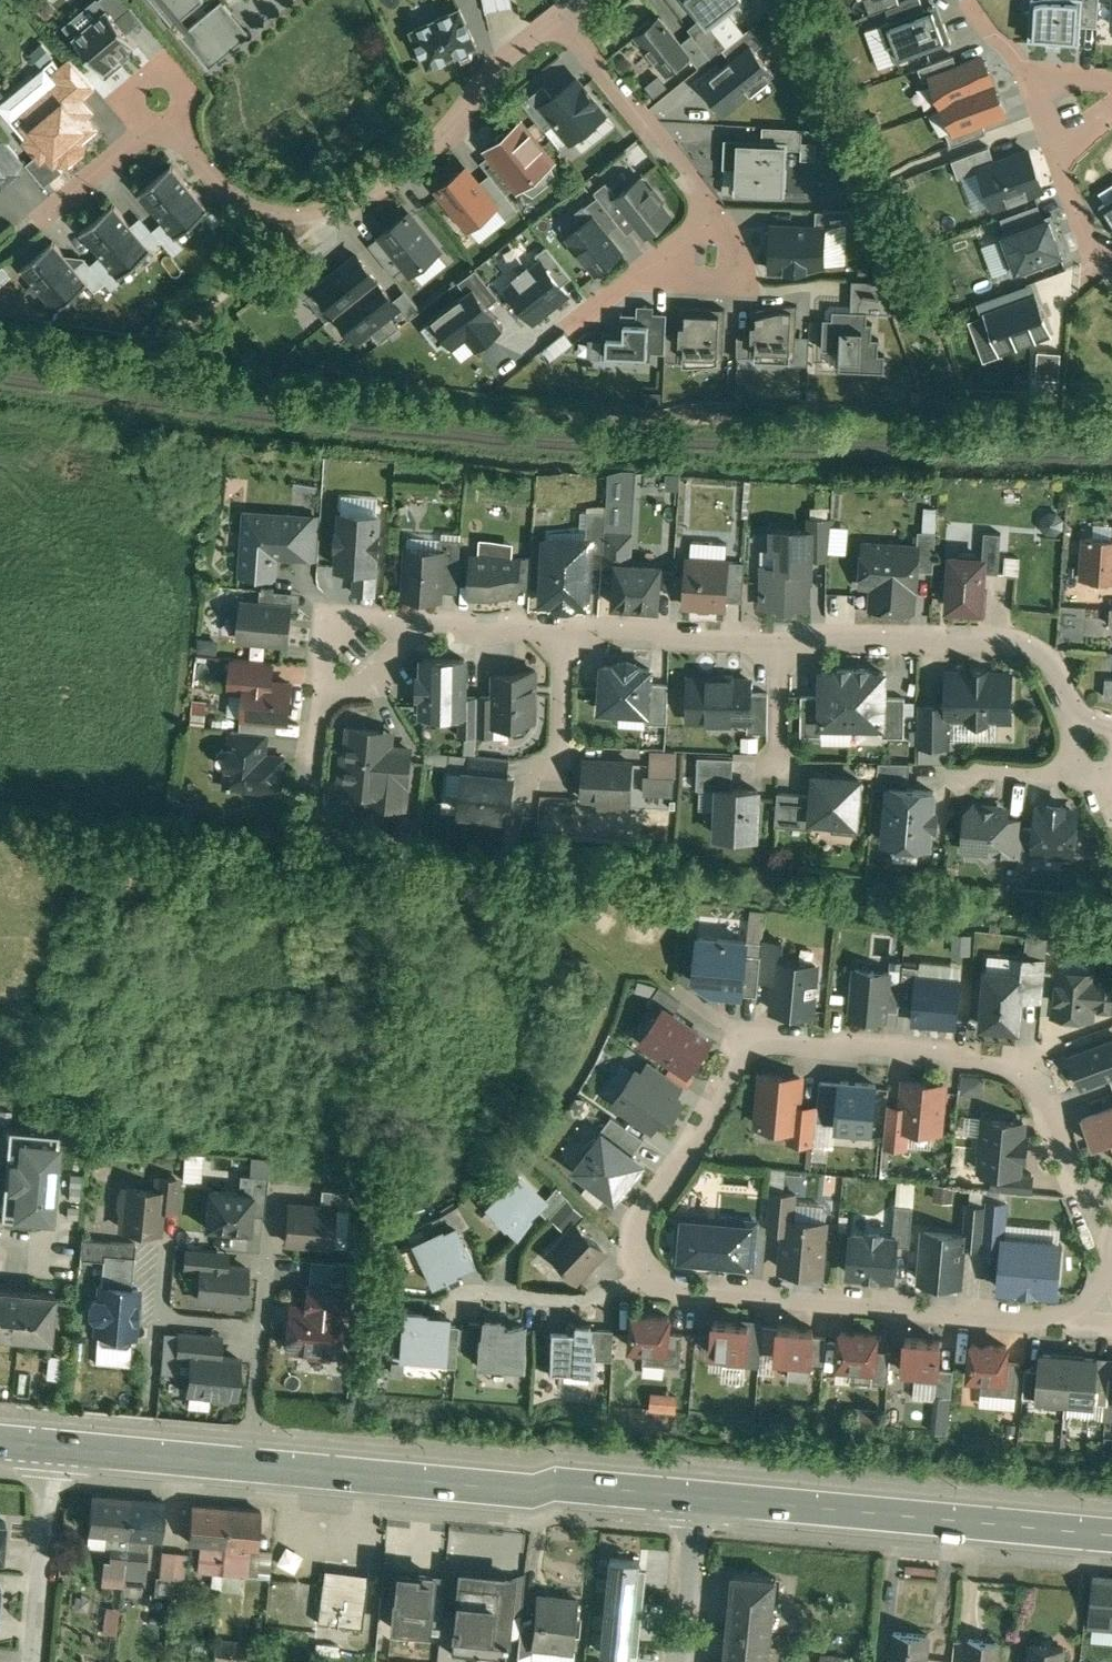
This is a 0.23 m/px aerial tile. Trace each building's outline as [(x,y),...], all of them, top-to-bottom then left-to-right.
[(134,0),(106,0),(109,4),(110,3),(119,13),(134,0)] [(176,19),(199,0),(161,0),(176,19)] [(184,28),(212,61),(250,28),(226,0),(216,0),(184,28)] [(699,10),(707,19),(713,14),(731,0),(691,0),(699,10)] [(890,8),(883,10),(896,48),(951,28),(941,0),(911,0),(890,8)] [(1029,42),(1081,42),(1081,24),(1081,0),(1029,0),(1029,42)] [(1081,24),(1099,24),(1099,0),(1081,0),(1081,24)] [(461,2),(416,23),(416,22),(414,23),(415,25),(430,58),(431,60),(433,59),(477,39),(478,39),(480,38),(479,36),(478,36),(463,3),(464,3),(463,1),(461,2)] [(109,4),(76,32),(107,68),(120,57),(118,54),(139,37),(119,13),(110,3),(109,4)] [(663,8),(654,14),(652,12),(639,22),(642,25),(639,27),(669,65),(691,46),(693,45),(684,34),(663,8)] [(707,19),(699,10),(689,18),(695,25),(713,47),(721,41),(729,35),(713,14),(707,19)] [(721,41),(728,51),(749,35),(752,39),(761,32),(750,18),(729,35),(721,41)] [(713,47),(695,25),(684,34),(693,45),(691,46),(701,58),(713,47)] [(728,51),(699,74),(724,106),(774,66),(752,39),(749,35),(728,51)] [(931,69),(942,99),(997,79),(986,49),(931,69)] [(555,90),(544,98),(555,111),(572,132),(606,105),(578,71),(555,90)] [(34,114),(26,120),(35,131),(30,136),(44,152),(49,148),(56,156),(96,123),(86,110),(91,105),(67,76),(28,108),(34,114)] [(544,98),(555,90),(545,77),(524,94),(545,120),(555,111),(544,98)] [(997,79),(942,99),(955,135),(1011,114),(997,79)] [(523,114),(489,141),(521,180),(554,153),(523,114)] [(765,118),(765,132),(785,132),(785,136),(802,136),(802,129),(802,117),(765,118)] [(817,130),(802,129),(802,136),(802,148),(816,148),(817,130)] [(765,132),(733,132),(733,186),(785,186),(785,136),(785,132),(765,132)] [(8,134),(0,140),(0,144),(16,164),(26,155),(8,134)] [(0,171),(6,177),(19,166),(16,164),(0,144),(0,171)] [(976,162),(991,157),(987,144),(951,157),(958,177),(979,169),(976,162)] [(1041,186),(1029,146),(991,157),(976,162),(979,169),(989,202),(1041,186)] [(173,159),(140,187),(177,231),(210,203),(173,159)] [(497,198),(467,160),(440,182),(470,220),(497,198)] [(653,181),(643,169),(620,187),(619,188),(627,198),(649,226),(673,207),(664,195),(665,191),(657,181),(653,181)] [(620,187),(609,173),(597,183),(600,186),(616,207),(627,198),(619,188),(620,187)] [(597,210),(607,224),(621,213),(616,207),(600,186),(586,196),(597,210)] [(564,226),(590,206),(583,197),(557,216),(564,226)] [(114,198),(82,226),(120,272),(153,244),(114,198)] [(1099,206),(1111,227),(1111,198),(1099,206)] [(826,221),(859,223),(852,203),(818,202),(817,219),(826,219),(826,221)] [(1004,226),(1035,214),(1031,202),(999,213),(1004,226)] [(407,260),(412,267),(441,244),(410,206),(382,228),(407,260)] [(597,210),(571,231),(599,267),(625,246),(607,224),(597,210)] [(1063,250),(1048,210),(1035,214),(1004,226),(997,228),(1012,269),(1063,250)] [(817,219),(773,217),(773,222),(768,222),(767,241),(772,242),(772,260),(789,261),(789,263),(806,264),(806,262),(824,262),(826,221),(826,219),(817,219)] [(407,260),(382,228),(370,238),(395,269),(407,260)] [(54,235),(21,263),(57,305),(90,277),(54,235)] [(544,253),(563,277),(573,268),(549,237),(537,246),(543,254),(544,253)] [(379,275),(359,249),(327,275),(318,282),(319,283),(338,307),(379,275)] [(543,254),(510,280),(534,311),(569,284),(563,277),(544,253),(543,254)] [(475,279),(490,297),(500,289),(477,260),(460,274),(468,285),(475,279)] [(327,275),(316,261),(293,280),(304,294),(319,283),(318,282),(327,275)] [(399,300),(379,275),(338,307),(358,332),(370,323),(389,308),(399,300)] [(849,276),(848,308),(863,308),(889,309),(877,277),(849,276)] [(490,297),(475,279),(468,285),(423,320),(440,340),(448,334),(454,341),(468,330),(477,342),(505,320),(495,308),(497,306),(490,297)] [(1049,327),(1034,286),(985,304),(1000,345),(1049,327)] [(652,296),(639,295),(638,310),(621,309),(621,322),(604,321),(603,348),(651,350),(651,341),(652,302),(652,296)] [(723,299),(681,298),(680,325),(679,352),(722,353),(723,299)] [(751,328),(750,353),(790,354),(792,299),(751,298),(751,328)] [(668,302),(652,302),(651,341),(667,342),(667,325),(668,302)] [(848,308),(830,307),(830,315),(822,315),(821,343),(835,343),(835,352),(838,352),(838,367),(882,368),(883,348),(878,348),(878,332),(871,332),(872,318),(862,317),(863,308),(848,308)] [(400,322),(389,308),(370,323),(381,337),(400,322)] [(679,352),(680,325),(667,325),(667,342),(667,352),(679,352)] [(750,353),(751,328),(738,328),(737,352),(750,353)] [(632,532),(636,469),(611,467),(608,509),(607,531),(632,532)] [(381,506),(345,504),(344,522),(341,525),(340,538),(343,541),(341,559),(358,560),(378,561),(378,560),(381,506)] [(318,511),(250,506),(246,563),(276,565),(277,544),(287,544),(287,546),(295,547),(316,549),(318,511)] [(608,509),(589,508),(587,543),(592,544),(592,548),(605,549),(607,531),(608,509)] [(833,517),(811,516),(811,528),(814,529),(813,556),(830,557),(833,517)] [(1091,531),(1111,532),(1111,521),(1092,520),(1091,531)] [(811,528),(774,528),(774,548),(780,548),(780,565),(770,565),(770,579),(764,579),(763,605),(780,606),(780,608),(783,611),(790,611),(793,609),(793,606),(810,606),(811,582),(812,582),(813,556),(814,529),(811,528)] [(938,530),(920,529),(919,546),(920,546),(919,569),(935,570),(938,530)] [(464,531),(445,530),(444,543),(446,543),(445,557),(462,558),(464,531)] [(1003,532),(986,530),(984,557),(986,558),(985,571),(1000,572),(1003,532)] [(632,532),(607,531),(605,549),(604,562),(618,563),(618,562),(631,563),(633,532),(632,532)] [(1094,537),(1094,536),(1092,536),(1092,537),(1087,536),(1084,576),(1111,578),(1111,538),(1094,537)] [(444,543),(411,541),(407,588),(442,590),(445,557),(446,543),(444,543)] [(587,543),(548,541),(544,597),(562,598),(562,596),(571,597),(571,599),(588,600),(592,548),(592,544),(587,543)] [(919,546),(865,542),(862,583),(875,584),(873,607),(914,609),(915,587),(918,587),(919,569),(920,546),(919,546)] [(521,551),(477,548),(474,588),(518,591),(518,586),(521,551)] [(534,552),(521,551),(518,586),(532,587),(534,552)] [(979,553),(961,551),(961,556),(954,555),(952,572),(951,572),(950,589),(951,589),(950,606),(966,607),(966,609),(982,611),(985,571),(986,558),(984,557),(979,557),(979,553)] [(729,560),(689,557),(687,603),(726,606),(727,599),(729,560)] [(378,561),(358,560),(356,584),(378,586),(380,560),(378,560),(378,561)] [(747,561),(729,560),(727,599),(744,601),(747,561)] [(631,563),(618,562),(618,563),(616,602),(659,605),(662,565),(631,563)] [(277,583),(264,582),(263,597),(275,598),(277,583)] [(304,585),(277,583),(275,598),(291,600),(302,601),(304,585)] [(263,597),(247,596),(244,631),(288,635),(291,600),(275,598),(263,597)] [(220,633),(203,631),(201,645),(218,647),(220,633)] [(468,651),(427,650),(426,668),(422,668),(422,686),(426,686),(426,704),(462,705),(467,705),(467,688),(468,651)] [(276,654),(236,651),(233,681),(248,683),(249,672),(274,674),(276,654)] [(652,668),(605,665),(603,703),(620,704),(620,709),(648,711),(649,711),(651,682),(652,668)] [(855,667),(839,667),(839,670),(823,670),(823,694),(822,723),(824,723),(854,723),(855,667)] [(886,671),(870,671),(870,668),(855,667),(854,723),(884,724),(885,724),(885,695),(886,671)] [(537,669),(497,668),(497,689),(496,717),(497,717),(513,718),(512,722),(518,728),(527,729),(533,723),(534,718),(536,718),(537,669)] [(972,673),(949,672),(949,706),(948,717),(950,717),(970,717),(969,720),(990,720),(990,717),(1011,718),(1012,674),(989,673),(989,670),(973,670),(972,673)] [(274,674),(249,672),(248,683),(246,709),(290,713),(294,676),(274,674)] [(751,678),(691,677),(691,695),(687,699),(687,711),(691,715),(691,719),(749,720),(750,720),(751,691),(751,678)] [(670,683),(651,682),(649,711),(648,711),(647,721),(668,723),(670,683)] [(238,706),(238,685),(229,685),(228,706),(238,706)] [(481,689),(467,688),(467,705),(462,705),(461,728),(480,728),(481,689)] [(497,689),(481,689),(480,728),(497,729),(497,717),(496,717),(497,689)] [(770,691),(751,691),(750,720),(749,720),(749,731),(769,731),(770,691)] [(823,694),(803,694),(802,734),(823,734),(824,723),(822,723),(823,694)] [(907,696),(885,695),(885,724),(884,724),(883,735),(906,736),(907,696)] [(208,720),(209,701),(195,700),(194,719),(208,720)] [(949,706),(922,705),(922,707),(920,707),(919,743),(949,743),(950,717),(948,717),(949,706)] [(394,724),(353,720),(350,748),(345,747),(342,774),(358,775),(357,783),(374,785),(373,796),(407,799),(410,768),(391,766),(394,740),(392,740),(394,724)] [(270,725),(235,722),(233,741),(232,743),(268,747),(270,725)] [(268,747),(232,743),(233,741),(228,740),(225,741),(224,742),(222,743),(221,745),(220,746),(220,748),(220,750),(220,753),(221,754),(222,756),(224,758),(227,758),(231,759),(228,778),(282,784),(286,749),(268,747)] [(412,742),(394,740),(391,766),(410,768),(412,742)] [(512,752),(472,748),(470,765),(510,770),(512,752)] [(677,751),(651,749),(649,775),(674,776),(675,776),(677,751)] [(735,757),(700,755),(698,787),(720,788),(721,787),(734,788),(735,757)] [(633,761),(587,759),(585,797),(600,797),(600,805),(629,807),(630,798),(631,799),(633,761)] [(912,763),(880,760),(878,786),(891,787),(891,786),(910,788),(912,763)] [(470,765),(466,765),(464,788),(470,789),(469,805),(505,809),(506,793),(513,794),(516,770),(510,770),(470,765)] [(861,778),(817,774),(815,794),(813,818),(815,819),(836,820),(836,827),(855,829),(856,822),(857,822),(861,778)] [(649,775),(644,775),(643,792),(673,793),(674,776),(649,775)] [(910,788),(891,786),(891,787),(886,839),(894,839),(893,846),(923,849),(923,842),(931,843),(935,790),(910,788)] [(734,788),(721,787),(720,788),(718,833),(758,835),(760,789),(734,788)] [(815,794),(779,791),(776,824),(814,827),(815,819),(813,818),(815,794)] [(1066,804),(1048,803),(1048,807),(1038,807),(1037,827),(1034,854),(1036,854),(1056,856),(1056,853),(1074,854),(1076,838),(1083,832),(1077,825),(1078,810),(1066,809),(1066,804)] [(990,805),(976,804),(967,811),(964,849),(982,850),(990,860),(999,852),(1004,852),(1007,818),(1008,818),(1009,809),(992,807),(990,805)] [(1008,818),(1007,818),(1004,852),(1021,854),(1023,826),(1024,820),(1008,818)] [(1037,827),(1023,826),(1021,854),(1020,866),(1034,867),(1036,854),(1034,854),(1037,827)] [(748,940),(700,935),(696,977),(715,990),(743,993),(747,953),(748,940)] [(784,941),(764,939),(762,955),(760,979),(777,980),(779,960),(782,961),(784,941)] [(762,955),(747,953),(743,993),(759,994),(760,979),(762,955)] [(1047,959),(1024,956),(1022,974),(1024,974),(1022,996),(1044,998),(1047,959)] [(782,961),(779,960),(777,980),(774,1009),(813,1013),(817,964),(782,961)] [(921,965),(904,964),(903,980),(901,1003),(916,1005),(919,976),(920,976),(921,965)] [(890,971),(857,968),(853,1014),(886,1017),(887,1009),(890,979),(890,971)] [(1060,969),(1056,1013),(1092,1016),(1093,1001),(1100,1002),(1099,1004),(1111,1006),(1111,977),(1095,976),(1096,972),(1060,969)] [(1022,974),(988,971),(984,1024),(989,1024),(992,1027),(995,1028),(998,1030),(1003,1030),(1007,1030),(1010,1028),(1013,1027),(1019,1027),(1022,996),(1024,974),(1022,974)] [(920,976),(919,976),(916,1005),(915,1020),(957,1024),(961,980),(920,976)] [(903,980),(890,979),(887,1009),(900,1010),(901,1003),(903,980)] [(683,1001),(661,986),(649,1003),(663,1013),(668,1007),(675,1012),(683,1001)] [(675,1012),(668,1007),(663,1013),(645,1040),(689,1071),(710,1040),(709,1036),(675,1012)] [(1073,1055),(1083,1084),(1111,1074),(1111,1041),(1073,1055)] [(684,1083),(652,1060),(643,1073),(676,1096),(684,1083)] [(643,1073),(638,1069),(616,1100),(654,1127),(664,1112),(671,1117),(683,1101),(676,1096),(643,1073)] [(960,1072),(959,1088),(981,1090),(982,1074),(960,1072)] [(802,1076),(764,1073),(759,1123),(791,1127),(797,1127),(799,1104),(802,1076)] [(945,1083),(907,1079),(904,1106),(902,1126),(910,1127),(941,1129),(945,1083)] [(842,1082),(821,1080),(819,1106),(817,1120),(838,1122),(842,1082)] [(877,1083),(842,1080),(842,1082),(838,1122),(837,1127),(873,1130),(877,1083)] [(819,1106),(799,1104),(797,1127),(791,1127),(790,1142),(815,1144),(817,1120),(819,1106)] [(904,1106),(889,1104),(885,1144),(908,1146),(910,1127),(902,1126),(904,1106)] [(1084,1117),(1093,1143),(1111,1136),(1111,1107),(1084,1117)] [(646,1138),(613,1115),(601,1131),(603,1134),(604,1132),(633,1154),(646,1138)] [(57,1122),(8,1118),(1,1205),(51,1209),(57,1122)] [(1025,1121),(986,1118),(985,1133),(980,1136),(979,1149),(983,1154),(982,1169),(996,1170),(1020,1172),(1020,1171),(1025,1121)] [(633,1154),(604,1132),(603,1134),(600,1139),(597,1136),(593,1138),(594,1139),(589,1142),(586,1145),(584,1149),(582,1152),(581,1156),(580,1156),(579,1159),(582,1161),(578,1168),(616,1197),(643,1162),(633,1154)] [(180,1170),(198,1171),(199,1145),(181,1144),(180,1170)] [(267,1169),(240,1166),(238,1184),(252,1186),(250,1206),(264,1207),(267,1169)] [(516,1166),(485,1194),(504,1216),(506,1214),(518,1227),(530,1217),(526,1213),(532,1208),(534,1210),(538,1207),(546,1199),(545,1198),(516,1166)] [(177,1172),(157,1170),(156,1183),(163,1184),(161,1199),(174,1200),(177,1172)] [(1020,1172),(996,1170),(994,1188),(1032,1191),(1033,1172),(1020,1171),(1020,1172)] [(156,1183),(124,1180),(124,1183),(121,1185),(120,1197),(122,1200),(120,1219),(158,1223),(161,1199),(163,1184),(156,1183)] [(348,1183),(321,1181),(319,1198),(333,1200),(333,1201),(346,1202),(348,1183)] [(238,1184),(208,1182),(205,1219),(249,1223),(250,1206),(252,1186),(238,1184)] [(568,1196),(557,1185),(545,1198),(546,1199),(538,1207),(548,1217),(549,1216),(567,1198),(568,1196)] [(797,1193),(771,1191),(768,1228),(786,1230),(787,1219),(795,1219),(797,1193)] [(457,1195),(438,1207),(445,1222),(454,1217),(457,1222),(469,1216),(457,1195)] [(319,1198),(288,1196),(285,1234),(329,1238),(333,1201),(333,1200),(319,1198)] [(563,1229),(580,1211),(567,1198),(549,1216),(563,1229)] [(1008,1202),(988,1200),(987,1206),(984,1246),(983,1254),(1003,1255),(1004,1237),(1005,1238),(1008,1202)] [(915,1205),(897,1204),(894,1235),(899,1235),(898,1244),(911,1245),(915,1205)] [(987,1206),(967,1204),(964,1234),(965,1234),(964,1244),(984,1246),(987,1206)] [(755,1223),(683,1216),(679,1258),(751,1265),(755,1223)] [(441,1221),(411,1235),(429,1274),(454,1262),(453,1260),(471,1252),(464,1237),(459,1239),(456,1233),(461,1231),(457,1222),(454,1217),(445,1222),(442,1223),(441,1221)] [(795,1219),(787,1219),(786,1230),(782,1267),(823,1271),(827,1222),(795,1219)] [(578,1224),(550,1253),(578,1279),(605,1250),(578,1224)] [(135,1235),(81,1230),(80,1250),(103,1252),(104,1245),(134,1248),(135,1235)] [(869,1233),(853,1231),(850,1272),(895,1276),(898,1244),(899,1235),(894,1235),(883,1234),(881,1231),(871,1230),(869,1233)] [(964,1234),(926,1230),(921,1279),(961,1283),(964,1244),(964,1234)] [(1005,1238),(1004,1237),(1003,1255),(1000,1286),(1022,1288),(1036,1290),(1036,1289),(1058,1291),(1062,1243),(1005,1238)] [(212,1242),(186,1239),(184,1261),(200,1262),(201,1254),(210,1255),(212,1242)] [(134,1248),(104,1245),(103,1252),(101,1277),(131,1280),(134,1248)] [(363,1256),(332,1253),(330,1271),(361,1274),(363,1256)] [(210,1255),(201,1254),(200,1262),(198,1291),(218,1293),(220,1295),(233,1297),(236,1295),(242,1295),(246,1259),(210,1255)] [(101,1277),(100,1277),(98,1292),(95,1291),(91,1294),(90,1305),(93,1308),(97,1309),(95,1324),(97,1324),(97,1330),(101,1335),(126,1338),(131,1333),(131,1327),(133,1327),(138,1281),(131,1280),(101,1277)] [(347,1281),(307,1278),(305,1300),(289,1298),(285,1339),(308,1341),(308,1347),(327,1349),(328,1343),(336,1344),(340,1305),(344,1306),(347,1281)] [(0,1280),(0,1324),(50,1329),(54,1285),(0,1280)] [(404,1318),(393,1317),(390,1346),(440,1351),(441,1351),(444,1316),(445,1306),(428,1305),(421,1304),(422,1302),(405,1300),(404,1318)] [(522,1319),(499,1317),(500,1310),(483,1309),(482,1315),(481,1326),(479,1326),(477,1344),(476,1355),(519,1359),(522,1319)] [(671,1316),(635,1313),(632,1346),(646,1347),(668,1349),(669,1331),(671,1316)] [(482,1315),(466,1314),(464,1343),(477,1344),(479,1326),(481,1326),(482,1315)] [(458,1317),(444,1316),(441,1351),(440,1351),(439,1355),(454,1357),(458,1317)] [(751,1323),(715,1320),(712,1353),(726,1354),(725,1363),(747,1365),(747,1364),(748,1353),(751,1323)] [(593,1323),(567,1322),(566,1329),(551,1328),(549,1370),(594,1372),(595,1358),(596,1339),(592,1339),(593,1328),(593,1323)] [(764,1325),(751,1323),(748,1353),(762,1354),(764,1325)] [(205,1327),(180,1325),(178,1347),(191,1348),(191,1344),(203,1345),(205,1327)] [(815,1328),(780,1325),(777,1358),(812,1362),(815,1335),(815,1328)] [(219,1329),(205,1327),(203,1345),(218,1346),(219,1329)] [(615,1329),(593,1328),(592,1339),(596,1339),(595,1358),(614,1359),(615,1329)] [(669,1331),(668,1349),(646,1347),(644,1362),(682,1366),(685,1333),(669,1331)] [(877,1334),(842,1331),(839,1364),(852,1365),(851,1381),(873,1382),(876,1350),(877,1334)] [(828,1336),(815,1335),(812,1362),(825,1363),(828,1336)] [(942,1340),(907,1337),(904,1370),(917,1371),(916,1380),(937,1382),(938,1382),(939,1373),(940,1368),(942,1340)] [(1008,1346),(973,1342),(970,1376),(983,1377),(982,1392),(1003,1394),(1005,1379),(1007,1361),(1008,1346)] [(203,1345),(191,1344),(191,1348),(188,1382),(209,1384),(214,1389),(225,1390),(231,1386),(234,1386),(237,1348),(218,1346),(203,1345)] [(892,1351),(876,1350),(873,1382),(889,1384),(892,1351)] [(762,1354),(748,1353),(747,1364),(761,1365),(762,1354)] [(1070,1355),(1041,1353),(1040,1369),(1037,1397),(1037,1398),(1066,1401),(1070,1355)] [(1099,1358),(1070,1355),(1066,1401),(1095,1403),(1095,1402),(1098,1374),(1099,1358)] [(1022,1362),(1007,1361),(1005,1379),(1003,1394),(1019,1395),(1022,1362)] [(955,1370),(940,1368),(939,1373),(938,1382),(937,1382),(936,1395),(953,1396),(955,1370)] [(1040,1369),(1026,1368),(1024,1396),(1037,1397),(1040,1369)] [(1111,1375),(1098,1374),(1095,1402),(1108,1403),(1111,1375)] [(677,1395),(652,1393),(650,1410),(676,1413),(677,1395)] [(131,1489),(91,1485),(88,1522),(106,1524),(105,1526),(104,1529),(105,1531),(106,1534),(110,1537),(110,1536),(125,1537),(131,1489)] [(164,1492),(131,1489),(125,1537),(122,1567),(141,1569),(146,1528),(160,1529),(164,1492)] [(227,1498),(193,1495),(190,1532),(201,1533),(199,1560),(220,1562),(220,1561),(223,1535),(227,1498)] [(260,1501),(227,1498),(223,1535),(244,1537),(256,1538),(260,1501)] [(244,1537),(223,1535),(220,1561),(242,1564),(244,1537)] [(125,1537),(110,1536),(110,1537),(109,1550),(103,1550),(101,1566),(122,1568),(122,1567),(125,1537)] [(174,1541),(161,1540),(159,1566),(171,1568),(174,1541)] [(187,1542),(174,1541),(171,1568),(184,1569),(187,1542)] [(591,1650),(628,1653),(638,1551),(601,1547),(591,1650)] [(366,1562),(323,1556),(316,1608),(358,1614),(366,1562)] [(389,1586),(391,1558),(380,1557),(378,1585),(389,1586)] [(432,1562),(391,1558),(389,1586),(385,1619),(426,1623),(430,1586),(432,1562)] [(512,1564),(454,1559),(447,1628),(505,1633),(508,1606),(512,1564)] [(443,1563),(432,1562),(430,1586),(441,1588),(443,1563)] [(524,1566),(512,1564),(508,1606),(520,1607),(524,1566)] [(122,1567),(122,1568),(121,1574),(141,1576),(141,1569),(122,1567)] [(736,1573),(726,1661),(769,1661),(778,1577),(736,1573)] [(1097,1577),(1092,1626),(1111,1628),(1111,1578),(1097,1577)] [(99,1620),(113,1623),(118,1597),(104,1594),(99,1620)] [(581,1600),(537,1596),(534,1619),(533,1637),(534,1637),(575,1642),(575,1648),(576,1648),(581,1600)] [(534,1619),(520,1619),(517,1650),(532,1650),(534,1637),(533,1637),(534,1619)] [(246,1633),(215,1629),(212,1651),(243,1655),(246,1633)] [(897,1631),(894,1661),(926,1661),(929,1634),(897,1631)] [(970,1638),(968,1661),(997,1661),(999,1641),(970,1638)] [(1031,1644),(1029,1661),(1063,1661),(1065,1647),(1031,1644)] [(498,1647),(472,1645),(470,1661),(497,1661),(498,1647)] [(1087,1651),(1086,1661),(1111,1661),(1111,1654),(1087,1651)] [(110,1654),(96,1652),(95,1661),(109,1661),(110,1654)]
